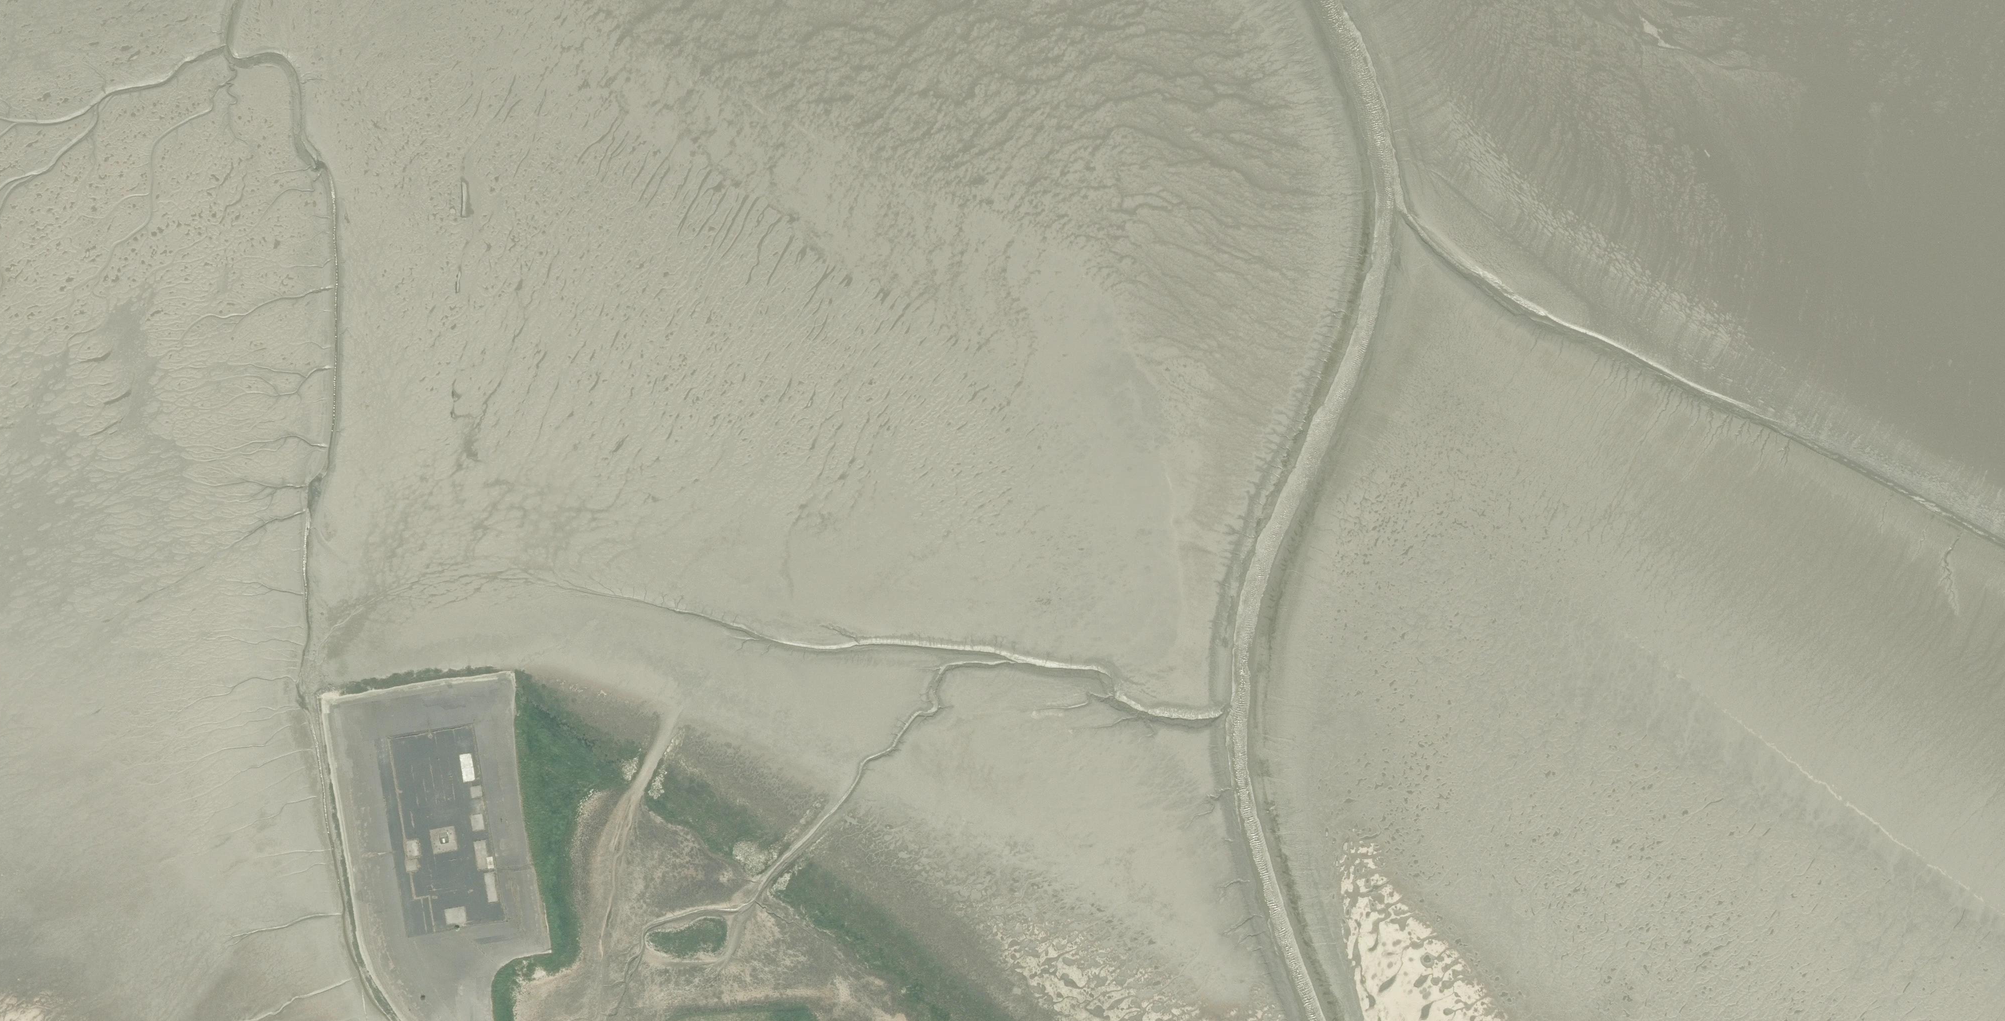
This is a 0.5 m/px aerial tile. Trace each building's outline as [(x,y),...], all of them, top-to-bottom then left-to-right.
[(468,792),(480,791),(477,763),(464,764),(468,792)] [(476,797),(477,807),(486,806),(485,796),(476,797)] [(475,825),(477,840),(489,839),(487,824),(475,825)] [(492,878),(490,850),(480,851),(482,879),(492,878)] [(410,871),(411,881),(422,879),(421,869),(410,871)] [(468,915),(440,919),(443,941),(471,937),(468,915)]
